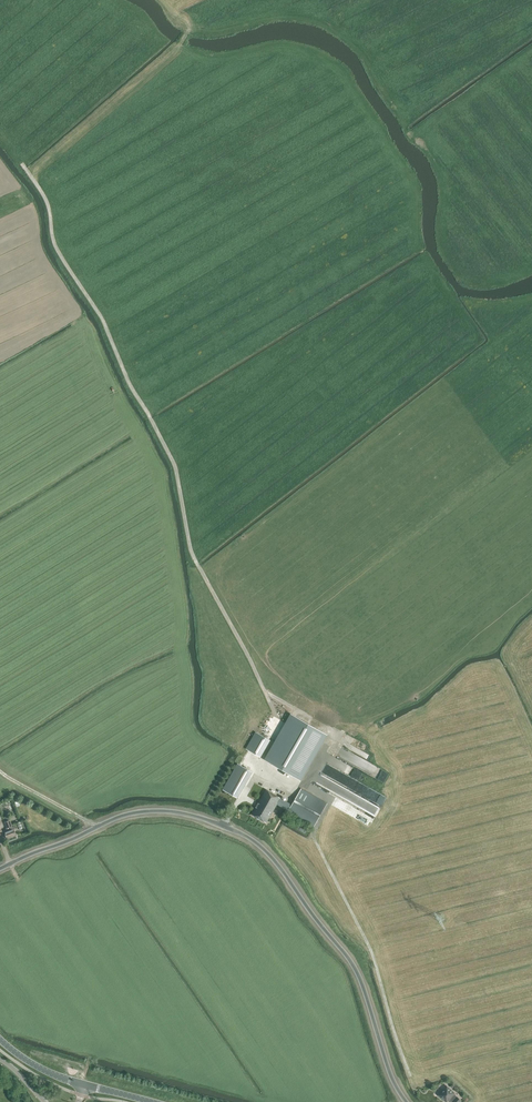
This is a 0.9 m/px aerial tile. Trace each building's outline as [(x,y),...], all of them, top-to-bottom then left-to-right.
[(294,715),(267,758),(296,775),(321,731),(294,715)] [(246,749),(250,751),(261,757),(270,740),(256,732),(246,749)] [(223,790),(229,793),(237,798),(252,772),(238,763),(223,790)] [(326,777),(321,786),(350,801),(354,791),(353,791),(355,787),(356,787),(359,780),(326,764),(321,774),(326,777)] [(378,779),(384,782),(389,773),(386,772),(383,778),(379,776),(378,779)] [(288,812),(313,827),(327,803),(301,788),(292,804),(267,790),(252,814),(266,822),(277,804),(289,811),(288,812)] [(15,835),(13,829),(15,829),(14,826),(12,827),(12,826),(10,820),(4,822),(7,829),(3,830),(6,838),(15,835)] [(298,828),(306,833),(308,829),(300,825),(298,828)] [(443,1090),(438,1095),(446,1101),(449,1098),(452,1101),(451,1101),(452,1101),(458,1101),(460,1099),(456,1096),(453,1093),(454,1092),(447,1085),(446,1086),(445,1086),(443,1088),(443,1090)]
